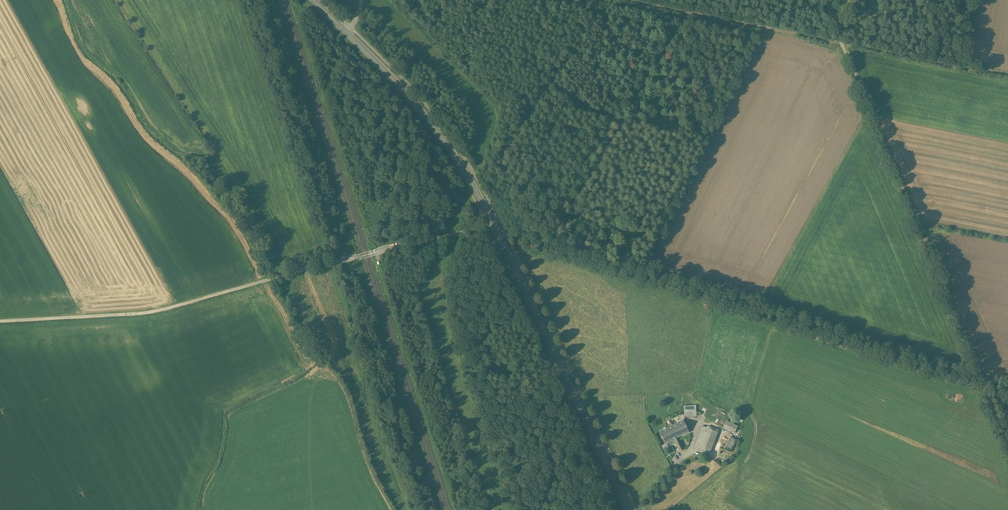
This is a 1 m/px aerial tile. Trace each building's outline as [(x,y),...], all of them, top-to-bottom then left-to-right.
[(678,436),(689,431),(683,418),(659,430),(665,443),(674,439),(679,451),(684,449),(678,436)] [(725,420),(722,426),(734,432),(737,426),(725,420)] [(711,430),(712,428),(701,424),(693,446),(702,452),(711,430)] [(716,433),(711,430),(702,452),(708,454),(716,433)] [(738,441),(731,438),(726,448),(732,451),(738,441)]
